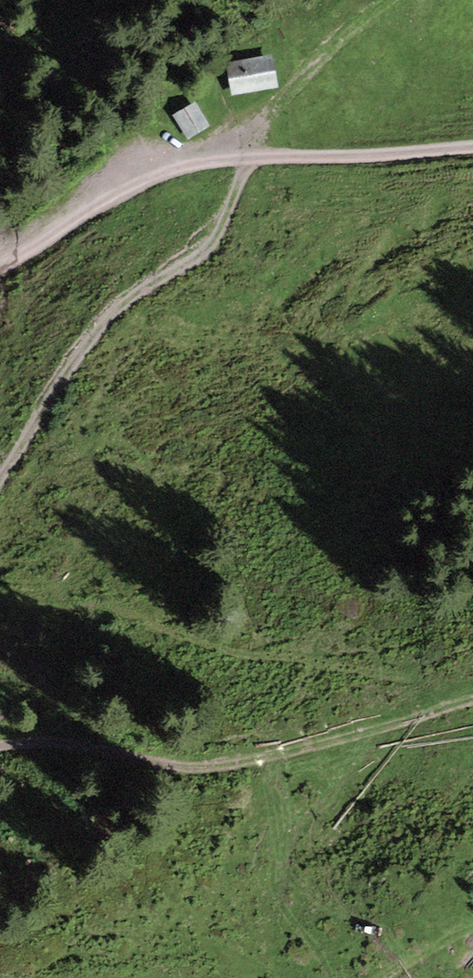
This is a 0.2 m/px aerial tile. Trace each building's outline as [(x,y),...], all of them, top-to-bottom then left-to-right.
[(275,58),(231,63),(234,96),(278,92),(275,58)] [(196,104),(177,115),(190,139),(210,127),(196,104)]
